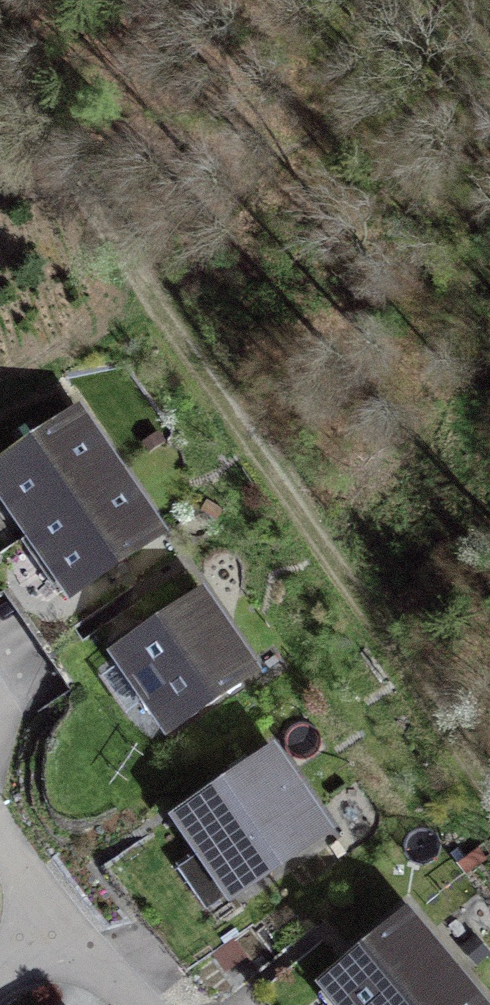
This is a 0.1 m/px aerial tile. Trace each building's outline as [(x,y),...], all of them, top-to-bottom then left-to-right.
[(71,434),(0,482),(0,509),(66,606),(149,550),(71,434)] [(244,687),(195,614),(114,668),(163,741),(244,687)] [(315,845),(265,771),(176,830),(226,904),(315,845)] [(330,1004),(421,1004),(444,987),(400,934),(323,997),(330,1004)] [(421,1004),(458,1004),(444,987),(421,1004)]
